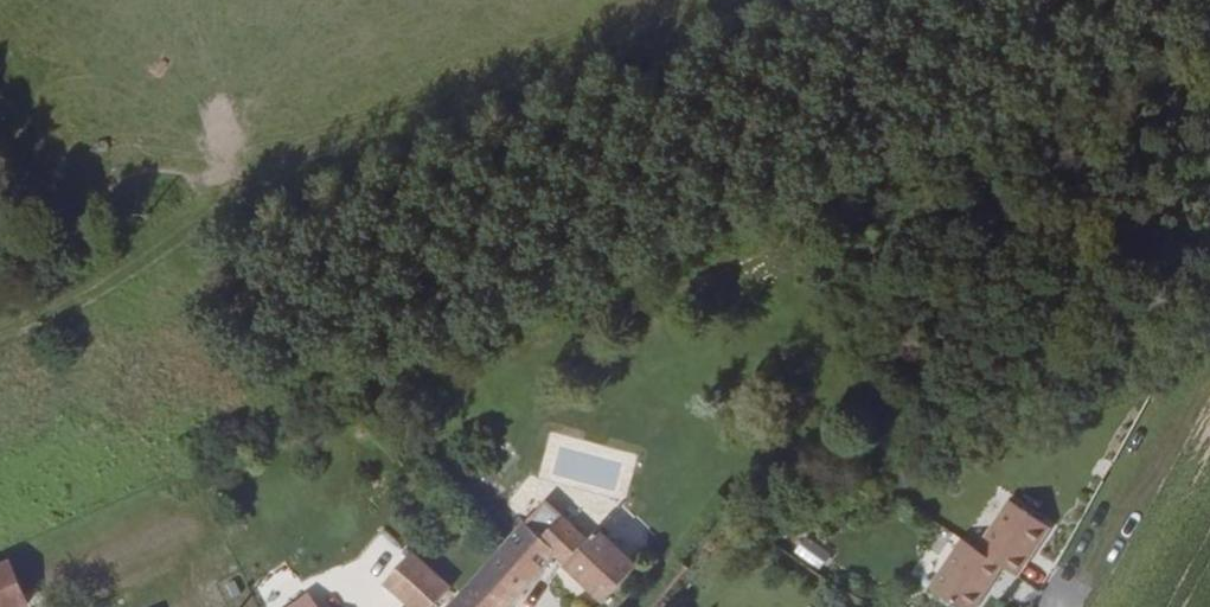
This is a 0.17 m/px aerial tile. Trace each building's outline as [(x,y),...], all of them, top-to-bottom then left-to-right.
[(1003,564),(1017,574),(1050,526),(1010,499),(978,546),(1003,564)] [(490,557),(452,602),(457,606),(508,606),(556,554),(605,600),(637,566),(597,529),(589,538),(546,500),(525,523),(523,521),(490,557)] [(733,520),(727,529),(736,535),(742,526),(733,520)] [(806,536),(798,549),(809,557),(818,544),(806,536)] [(963,536),(930,583),(961,606),(972,606),(1003,564),(978,546),(963,536)] [(369,576),(381,583),(397,556),(385,549),(369,576)] [(383,583),(410,606),(431,606),(451,587),(411,551),(383,583)] [(27,604),(9,562),(0,566),(0,606),(19,606),(27,604)] [(288,606),(317,606),(307,594),(288,606)]
